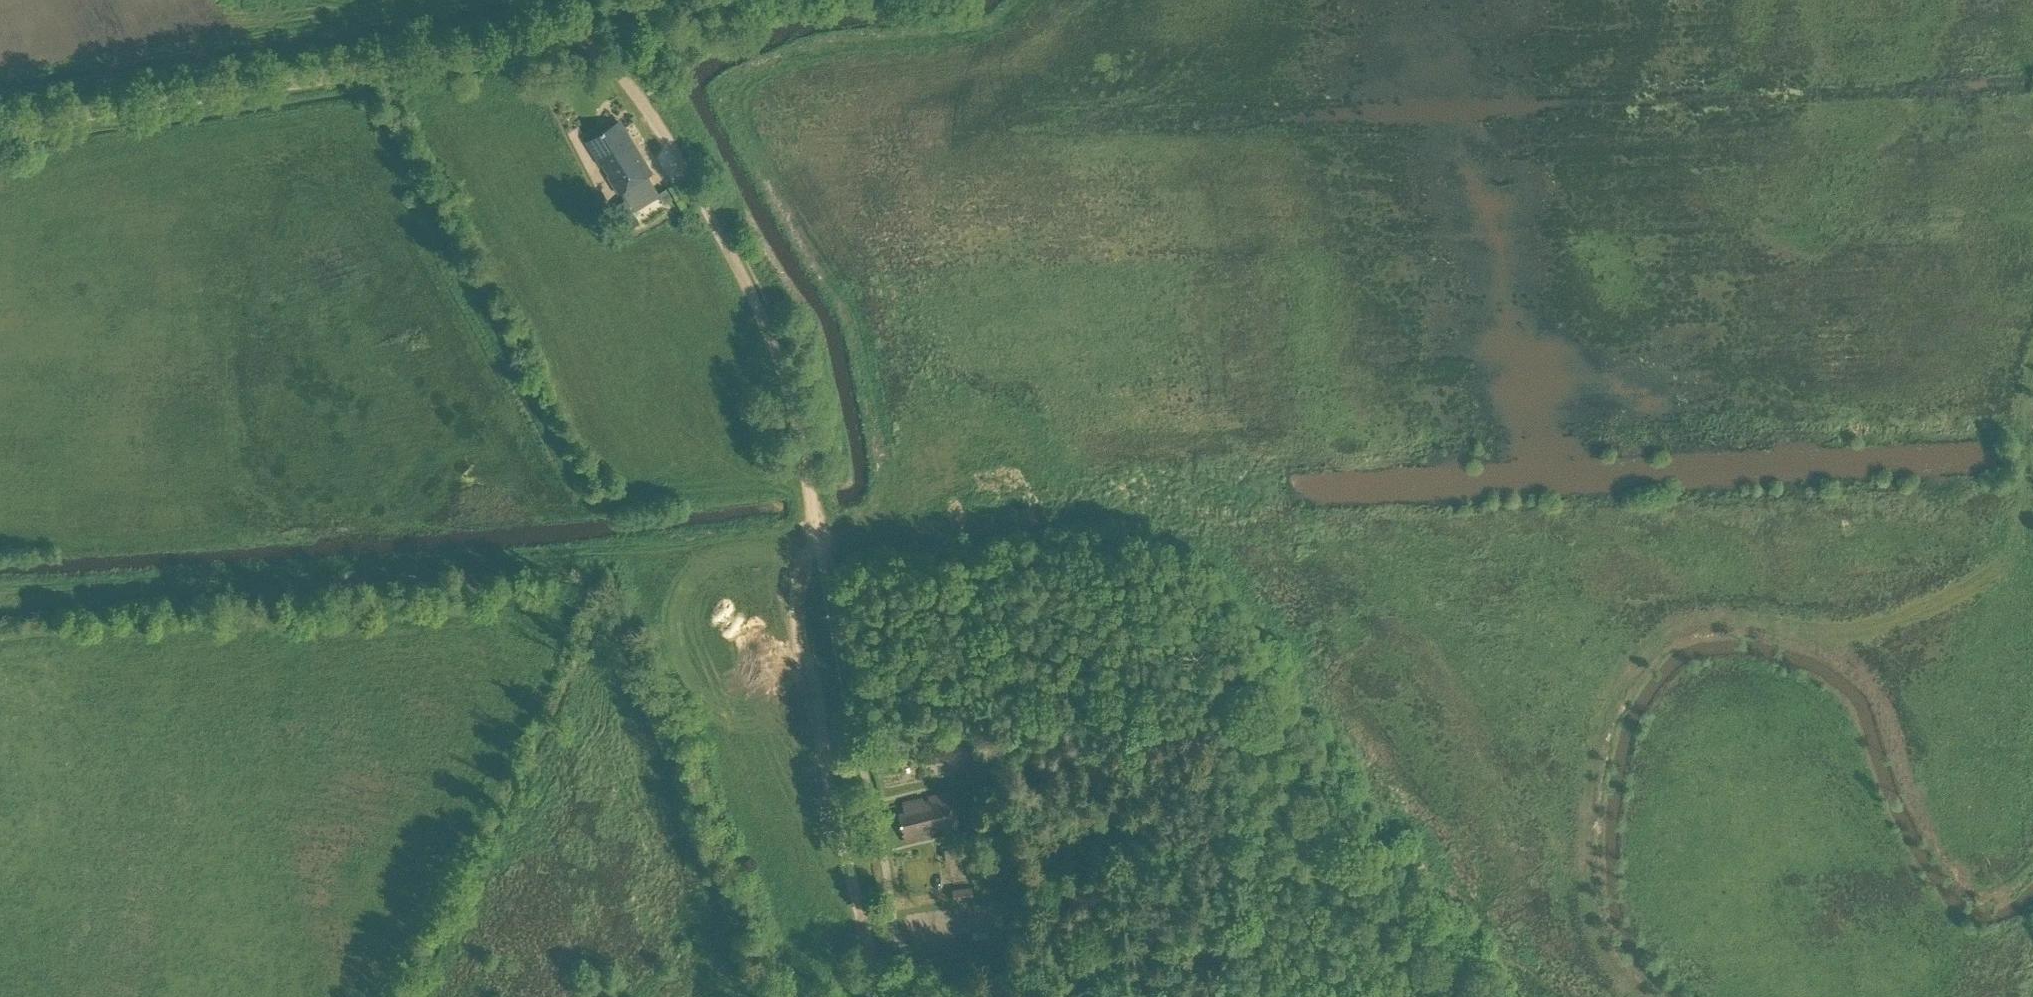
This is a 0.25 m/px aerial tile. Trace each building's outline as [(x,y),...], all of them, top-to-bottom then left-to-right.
[(620,191),(653,170),(622,122),(614,127),(611,123),(586,139),(620,191)] [(673,198),(666,188),(658,193),(665,203),(673,198)] [(613,206),(628,229),(640,222),(625,198),(613,206)] [(932,831),(957,825),(949,792),(901,804),(904,813),(898,815),(905,842),(931,835),(932,831)] [(961,846),(944,850),(946,859),(963,854),(961,846)] [(954,902),(974,900),(972,886),(952,888),(954,902)]
